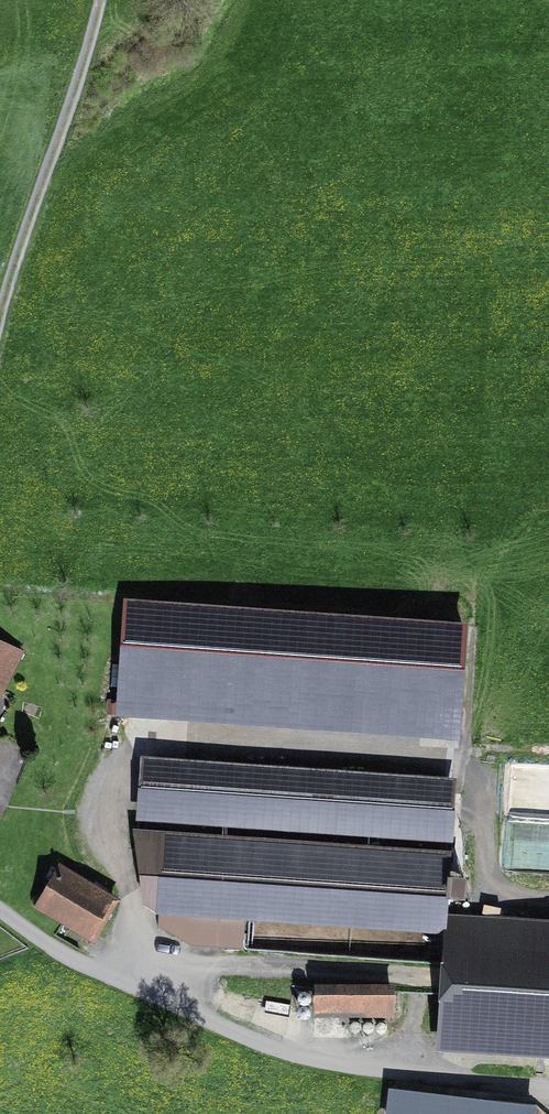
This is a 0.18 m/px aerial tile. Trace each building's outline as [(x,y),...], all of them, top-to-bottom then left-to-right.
[(468,625),(118,599),(110,715),(460,741),(468,625)] [(28,653),(0,639),(0,708),(28,653)] [(454,779),(134,756),(129,825),(449,848),(454,779)] [(455,855),(158,834),(151,935),(190,955),(446,973),(455,855)] [(125,901),(62,867),(37,912),(100,946),(125,901)] [(456,915),(446,1053),(548,1061),(548,922),(456,915)] [(409,994),(317,987),(315,1016),(407,1023),(409,994)] [(388,1091),(386,1113),(538,1113),(538,1105),(388,1091)]
